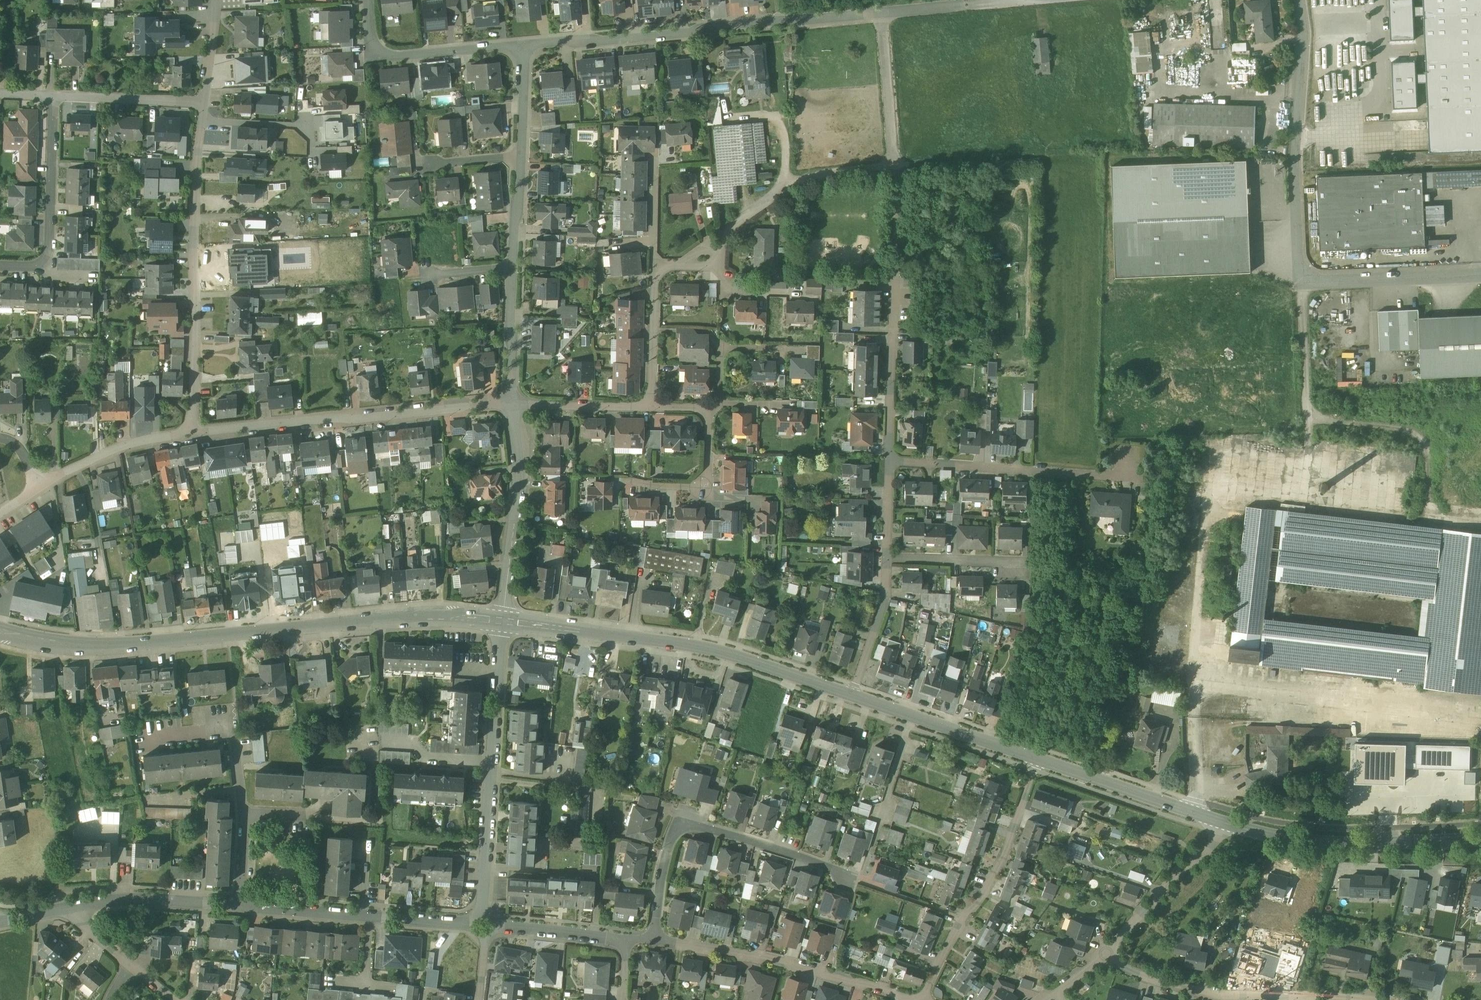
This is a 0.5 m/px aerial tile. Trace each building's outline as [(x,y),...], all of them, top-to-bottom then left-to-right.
[(383,13),(412,11),(411,0),(382,0),(383,13)] [(450,11),(461,10),(460,0),(449,0),(450,11)] [(495,0),(483,1),(483,5),(474,6),(476,25),(499,23),(498,14),(497,4),(496,4),(495,0)] [(495,0),(496,4),(497,4),(498,14),(505,14),(503,0),(495,0)] [(519,3),(516,4),(516,6),(518,6),(519,18),(539,16),(538,2),(537,0),(519,0),(519,3)] [(561,17),(581,15),(579,0),(560,0),(561,17)] [(601,1),(603,2),(603,4),(607,4),(608,12),(610,15),(617,14),(619,11),(623,11),(622,3),(620,3),(620,0),(600,0),(601,1)] [(640,16),(657,14),(655,0),(639,0),(640,16)] [(657,14),(674,13),(673,0),(655,0),(657,14)] [(686,6),(689,9),(699,8),(700,6),(703,6),(703,4),(702,0),(685,0),(686,6)] [(1391,40),(1415,39),(1414,16),(1424,15),(1424,6),(1414,7),(1414,0),(1389,0),(1391,40)] [(1424,6),(1424,15),(1427,73),(1427,82),(1430,153),(1464,151),(1464,152),(1469,152),(1469,151),(1480,151),(1480,0),(1424,0),(1424,6)] [(1269,2),(1247,4),(1248,16),(1256,15),(1259,40),(1273,39),(1269,2)] [(352,4),(340,5),(340,11),(347,11),(347,15),(352,15),(352,4)] [(444,4),(424,6),(426,29),(444,28),(442,15),(445,15),(444,4)] [(340,11),(320,12),(321,41),(341,41),(348,41),(348,37),(348,26),(351,26),(351,20),(347,20),(347,15),(347,11),(340,11)] [(47,14),(47,28),(57,28),(58,14),(47,14)] [(112,24),(112,14),(104,14),(103,24),(112,24)] [(243,17),(237,17),(236,44),(256,45),(257,17),(243,17)] [(155,40),(154,23),(154,18),(137,18),(138,52),(155,52),(155,40)] [(154,23),(155,40),(167,40),(167,47),(179,46),(179,21),(158,22),(158,23),(154,23)] [(57,28),(47,28),(47,33),(47,47),(47,51),(56,51),(56,30),(57,30),(57,28)] [(57,30),(56,30),(56,51),(56,57),(70,57),(70,64),(83,64),(84,30),(57,30)] [(1134,74),(1153,72),(1149,32),(1130,33),(1134,74)] [(348,37),(348,41),(341,41),(341,47),(353,46),(353,36),(348,37)] [(1032,37),(1033,74),(1050,73),(1048,36),(1032,37)] [(38,46),(18,45),(17,66),(37,67),(38,46)] [(740,48),(725,49),(727,68),(741,67),(741,64),(744,63),(744,62),(753,62),(753,72),(745,72),(747,97),(757,96),(758,97),(762,97),(763,96),(768,95),(763,46),(750,47),(750,49),(740,50),(740,48)] [(351,53),(329,54),(330,74),(331,74),(333,76),(341,76),(343,74),(352,73),(352,69),(351,53)] [(1205,53),(1198,54),(1198,66),(1206,66),(1205,53)] [(655,54),(637,56),(639,81),(655,80),(653,66),(656,65),(655,54)] [(637,56),(619,57),(621,69),(623,69),(625,83),(639,81),(637,56)] [(264,57),(251,57),(251,58),(245,59),(245,58),(236,58),(237,81),(265,80),(264,57)] [(613,58),(595,60),(597,85),(613,84),(611,70),(614,69),(613,58)] [(595,60),(577,62),(579,73),(581,73),(583,87),(597,85),(595,60)] [(701,71),(690,72),(689,61),(672,63),(673,69),(671,70),(673,86),(690,84),(690,91),(703,89),(701,71)] [(1416,61),(1392,62),(1394,109),(1418,108),(1417,83),(1427,82),(1427,73),(1417,74),(1416,61)] [(475,62),(467,63),(469,81),(476,80),(475,64),(475,62)] [(498,62),(475,64),(476,80),(480,80),(481,88),(501,86),(498,62)] [(181,66),(174,66),(174,74),(165,74),(165,85),(174,85),(174,84),(181,84),(181,85),(190,86),(190,66),(181,65),(181,66)] [(447,65),(424,67),(426,82),(436,81),(436,85),(446,84),(445,76),(448,76),(447,65)] [(364,69),(352,69),(352,73),(352,81),(364,81),(364,69)] [(407,85),(406,69),(381,71),(383,94),(407,92),(408,92),(407,85)] [(561,73),(540,75),(540,83),(543,82),(544,98),(553,97),(554,106),(572,104),(571,102),(576,101),(574,83),(561,84),(561,73)] [(422,77),(414,78),(414,84),(415,98),(424,97),(422,77)] [(730,92),(729,83),(708,85),(709,95),(730,92)] [(414,84),(407,85),(408,92),(407,92),(408,99),(415,98),(414,84)] [(323,92),(324,111),(346,110),(345,90),(323,92)] [(251,93),(244,93),(244,96),(236,95),(235,110),(251,111),(251,93)] [(279,95),(258,94),(257,103),(278,104),(279,95)] [(719,97),(705,98),(707,125),(721,123),(719,97)] [(278,104),(257,103),(256,114),(278,115),(278,104)] [(480,104),(464,106),(465,113),(473,113),(473,112),(481,111),(480,104)] [(1176,104),(1155,104),(1154,144),(1175,145),(1176,104)] [(1256,106),(1176,104),(1175,145),(1255,147),(1256,106)] [(481,111),(473,112),(473,113),(475,132),(486,131),(487,136),(502,134),(500,109),(481,111)] [(21,124),(6,123),(6,139),(13,139),(13,147),(23,148),(22,156),(26,156),(26,163),(22,163),(22,165),(22,171),(19,171),(19,178),(34,179),(35,148),(36,148),(37,124),(36,124),(36,111),(21,111),(21,124)] [(416,111),(407,112),(408,120),(417,119),(416,111)] [(554,112),(541,113),(542,126),(555,125),(554,112)] [(90,116),(72,115),(72,124),(72,129),(90,129),(90,116)] [(142,118),(122,118),(117,125),(110,136),(116,139),(119,135),(123,138),(124,138),(142,138),(142,118)] [(179,119),(157,118),(156,136),(156,139),(178,140),(179,119)] [(460,118),(439,120),(440,134),(442,133),(443,145),(441,145),(441,146),(462,144),(460,118)] [(319,121),(320,141),(341,140),(340,120),(319,121)] [(110,123),(105,132),(110,136),(117,125),(111,122),(110,123)] [(762,122),(750,123),(754,163),(766,162),(762,122)] [(406,123),(382,126),(382,127),(384,126),(385,139),(381,139),(382,142),(382,141),(383,151),(393,150),(393,153),(396,152),(409,151),(410,151),(409,142),(406,142),(405,135),(407,135),(406,123)] [(750,123),(712,127),(717,176),(712,177),(714,203),(736,201),(735,185),(755,183),(754,163),(750,123)] [(689,124),(666,126),(666,128),(668,144),(691,142),(689,124)] [(640,128),(626,127),(626,139),(621,139),(621,147),(623,148),(636,148),(640,148),(640,128)] [(654,128),(640,128),(640,148),(653,148),(653,143),(654,128)] [(666,128),(659,128),(659,144),(668,144),(666,128)] [(269,132),(240,131),(239,151),(246,151),(246,152),(252,153),(252,151),(268,152),(269,132)] [(564,134),(553,134),(553,139),(543,139),(542,152),(558,152),(558,146),(564,146),(564,134)] [(156,136),(148,135),(147,150),(156,151),(156,139),(156,136)] [(282,153),(283,140),(271,140),(271,153),(282,153)] [(94,158),(95,150),(84,150),(84,158),(94,158)] [(409,151),(396,152),(397,167),(411,166),(409,151)] [(320,154),(321,171),(346,170),(345,153),(320,154)] [(160,159),(141,159),(141,171),(146,171),(146,168),(159,168),(160,159)] [(265,161),(229,159),(228,163),(226,163),(225,173),(241,174),(241,172),(250,173),(254,173),(254,171),(265,172),(265,165),(265,161)] [(639,161),(623,161),(623,175),(645,175),(645,161),(639,161)] [(1247,161),(1112,166),(1116,278),(1251,272),(1247,161)] [(574,164),(561,164),(561,172),(574,172),(574,164)] [(411,166),(397,167),(398,175),(412,173),(411,166)] [(71,168),(68,168),(68,186),(88,187),(89,177),(86,177),(87,169),(91,170),(91,168),(84,168),(71,168)] [(159,168),(146,168),(146,171),(146,186),(145,196),(157,196),(157,189),(178,190),(178,179),(174,179),(175,169),(159,168)] [(1423,172),(1423,188),(1480,186),(1480,170),(1423,172)] [(498,171),(476,173),(476,174),(478,174),(480,191),(500,189),(498,171)] [(559,172),(539,171),(538,192),(558,193),(559,172)] [(1423,172),(1317,177),(1320,224),(1320,251),(1426,246),(1424,201),(1429,201),(1429,193),(1424,194),(1423,188),(1423,172)] [(705,173),(695,174),(697,186),(698,198),(707,197),(708,204),(708,203),(707,191),(705,173)] [(645,175),(623,175),(623,189),(639,189),(644,189),(645,175)] [(457,178),(436,180),(438,201),(440,201),(439,199),(449,199),(449,200),(459,199),(459,192),(457,178)] [(255,189),(256,182),(238,180),(237,200),(254,201),(254,198),(255,189)] [(417,180),(386,183),(387,197),(389,197),(388,195),(400,194),(401,206),(419,205),(417,180)] [(35,187),(12,186),(12,198),(18,198),(17,212),(20,212),(33,213),(35,213),(35,187)] [(88,187),(68,186),(67,204),(70,204),(83,204),(90,205),(90,203),(86,203),(86,197),(88,197),(88,187)] [(697,186),(679,188),(679,193),(690,192),(690,199),(698,198),(697,186)] [(500,189),(480,191),(481,207),(479,207),(479,209),(502,206),(500,189)] [(674,194),(670,194),(672,214),(692,212),(690,199),(690,192),(679,193),(674,194)] [(638,201),(622,201),(622,215),(644,215),(644,201),(638,201)] [(565,205),(537,204),(537,218),(544,218),(544,227),(557,228),(557,219),(560,219),(562,219),(565,219),(565,205)] [(318,212),(318,222),(328,222),(328,212),(318,212)] [(482,215),(458,217),(458,223),(473,222),(474,235),(484,234),(482,215)] [(644,215),(622,215),(622,229),(638,229),(644,229),(644,215)] [(69,216),(67,216),(67,234),(87,235),(87,226),(85,225),(85,217),(89,218),(90,217),(82,216),(69,216)] [(267,220),(240,219),(240,226),(232,225),(231,240),(254,241),(254,231),(266,232),(267,220)] [(588,228),(568,228),(568,235),(577,235),(596,236),(596,223),(589,222),(588,228)] [(160,224),(159,224),(159,226),(146,225),(146,236),(151,236),(150,250),(172,251),(173,225),(160,224)] [(20,226),(19,226),(18,236),(8,236),(8,248),(34,249),(34,226),(32,226),(20,226)] [(773,229),(755,229),(754,270),(772,270),(773,229)] [(484,234),(474,235),(476,255),(499,253),(497,232),(484,234)] [(87,235),(67,234),(66,252),(69,252),(81,253),(89,253),(89,251),(85,251),(85,243),(87,243),(87,235)] [(559,235),(545,234),(545,241),(554,242),(554,243),(559,243),(559,235)] [(407,238),(384,240),(385,254),(409,251),(407,238)] [(609,238),(596,239),(596,243),(596,247),(609,246),(609,238)] [(300,241),(276,242),(277,256),(300,255),(300,241)] [(545,241),(536,241),(535,263),(553,264),(554,255),(551,255),(551,243),(554,243),(554,242),(545,241)] [(336,243),(318,242),(317,253),(335,254),(336,243)] [(409,251),(385,254),(386,266),(386,267),(397,266),(410,264),(409,251)] [(629,252),(610,254),(610,255),(612,274),(628,273),(640,272),(638,252),(629,253),(629,252)] [(246,259),(232,260),(232,266),(229,266),(230,271),(232,271),(233,285),(250,284),(250,282),(263,281),(263,275),(264,275),(264,267),(264,265),(263,254),(246,255),(246,259)] [(610,254),(602,255),(604,275),(612,274),(610,255),(610,254)] [(156,264),(146,264),(146,265),(147,279),(172,278),(172,264),(156,264)] [(1212,282),(1211,274),(1188,275),(1188,283),(1212,282)] [(590,275),(578,275),(578,288),(590,288),(590,275)] [(559,278),(549,278),(549,279),(543,278),(543,277),(535,277),(534,298),(548,298),(548,308),(558,308),(558,298),(559,278)] [(172,278),(147,279),(147,292),(157,292),(172,292),(172,278)] [(822,280),(807,280),(806,293),(821,293),(822,280)] [(842,281),(831,280),(831,292),(842,292),(842,281)] [(702,281),(702,295),(715,295),(716,282),(702,281)] [(0,283),(0,304),(2,304),(13,304),(13,283),(0,283)] [(27,283),(13,283),(13,304),(26,304),(27,286),(27,283)] [(497,283),(481,285),(482,294),(482,303),(483,303),(498,302),(497,283)] [(697,284),(671,284),(671,289),(670,289),(670,295),(671,295),(671,304),(697,305),(697,284)] [(40,287),(27,286),(26,304),(26,308),(39,308),(40,287)] [(469,286),(445,288),(446,296),(447,309),(447,310),(448,310),(448,311),(450,311),(450,309),(458,308),(458,303),(470,302),(469,286)] [(53,287),(40,287),(39,308),(53,308),(53,290),(53,287)] [(283,288),(260,289),(260,298),(283,297),(283,288)] [(445,288),(436,289),(437,297),(438,310),(447,309),(446,296),(445,288)] [(67,291),(53,290),(53,308),(53,312),(66,312),(67,291)] [(426,290),(409,292),(410,303),(408,305),(408,308),(411,310),(411,315),(427,313),(428,313),(427,298),(426,290)] [(80,291),(67,291),(66,312),(79,312),(80,291)] [(94,292),(80,291),(79,312),(93,313),(94,292)] [(630,291),(618,295),(618,300),(630,300),(630,291)] [(879,292),(853,291),(853,298),(852,297),(852,300),(853,300),(853,307),(878,308),(879,292)] [(482,294),(476,295),(477,313),(484,312),(483,303),(482,303),(482,294)] [(258,298),(230,295),(229,308),(231,308),(230,316),(248,317),(249,309),(251,309),(252,303),(258,304),(258,298)] [(437,297),(427,298),(428,313),(427,313),(428,316),(439,315),(438,310),(437,297)] [(157,298),(143,298),(143,308),(150,308),(150,304),(158,304),(161,304),(161,298),(157,298)] [(558,298),(558,308),(557,317),(561,318),(562,306),(566,306),(566,298),(558,298)] [(630,300),(618,300),(617,313),(640,313),(640,307),(641,306),(642,300),(630,300)] [(755,302),(736,301),(736,317),(743,317),(743,320),(755,320),(755,312),(755,302)] [(801,301),(798,301),(796,303),(787,303),(784,305),(784,309),(787,311),(786,321),(812,322),(813,316),(815,314),(815,311),(813,309),(813,304),(802,303),(803,303),(801,301)] [(158,304),(150,304),(150,308),(150,311),(149,311),(149,320),(150,320),(150,326),(160,326),(160,332),(174,332),(174,326),(175,326),(175,320),(177,320),(177,310),(175,310),(175,304),(161,304),(158,304)] [(566,306),(562,306),(561,318),(577,318),(577,307),(566,306)] [(878,308),(853,307),(853,314),(851,314),(851,316),(852,316),(852,323),(878,324),(878,308)] [(1418,309),(1378,311),(1380,351),(1420,349),(1418,309)] [(297,324),(323,323),(322,310),(297,311),(297,324)] [(766,312),(755,312),(755,320),(755,324),(766,324),(766,312)] [(640,313),(617,313),(617,326),(619,326),(635,326),(641,326),(641,321),(639,319),(640,313)] [(1419,318),(1421,377),(1480,375),(1480,315),(1419,318)] [(248,317),(230,316),(230,322),(229,322),(228,331),(234,332),(242,332),(250,333),(251,323),(248,323),(248,317)] [(272,317),(256,316),(256,325),(272,326),(272,317)] [(577,318),(561,318),(561,326),(577,327),(577,318)] [(838,320),(825,320),(825,332),(835,332),(837,332),(838,320)] [(555,325),(542,325),(542,323),(540,323),(540,326),(533,326),(532,351),(541,351),(554,351),(555,325)] [(693,328),(677,328),(677,337),(684,338),(684,335),(692,336),(693,328)] [(837,332),(835,332),(835,342),(853,343),(853,333),(837,332)] [(929,334),(911,333),(910,341),(922,342),(928,342),(929,334)] [(590,334),(581,334),(581,346),(590,346),(590,334)] [(684,345),(681,345),(680,358),(697,359),(707,359),(707,357),(707,338),(705,336),(692,336),(684,335),(684,338),(684,345)] [(635,338),(619,338),(619,351),(641,352),(641,339),(638,339),(635,338)] [(171,339),(170,348),(184,348),(184,340),(171,339)] [(910,341),(904,341),(904,361),(922,362),(922,342),(910,341)] [(255,346),(240,347),(241,362),(236,362),(237,372),(257,370),(255,346)] [(422,348),(423,355),(431,353),(430,346),(422,348)] [(877,347),(852,346),(851,370),(856,370),(877,371),(877,347)] [(641,352),(619,351),(618,365),(630,365),(640,365),(641,352)] [(493,353),(475,355),(476,362),(481,361),(481,366),(494,365),(493,353)] [(432,356),(424,356),(425,368),(434,367),(432,356)] [(339,373),(348,373),(347,361),(346,357),(338,358),(339,373)] [(707,359),(697,359),(697,365),(708,365),(708,357),(707,357),(707,359)] [(813,359),(791,359),(791,377),(813,377),(813,359)] [(766,362),(764,360),(761,360),(759,362),(753,362),(753,371),(750,373),(750,377),(753,380),(774,380),(775,374),(777,372),(777,369),(775,366),(775,362),(766,362)] [(998,360),(988,360),(988,379),(998,379),(998,360)] [(171,373),(164,373),(163,394),(182,395),(183,373),(181,373),(182,361),(171,361),(171,373)] [(476,362),(461,363),(464,388),(484,386),(481,366),(481,361),(476,362)] [(595,363),(570,362),(570,380),(588,381),(588,370),(594,370),(595,363)] [(877,371),(856,370),(855,394),(852,394),(852,395),(876,396),(877,371)] [(427,371),(409,373),(411,394),(429,392),(427,371)] [(696,371),(685,371),(685,372),(685,383),(684,384),(683,390),(685,392),(691,392),(692,391),(707,391),(708,372),(696,371)] [(376,373),(356,375),(357,384),(359,383),(361,400),(379,398),(376,373)] [(618,376),(617,376),(615,379),(608,378),(608,388),(615,389),(617,391),(622,391),(623,392),(628,393),(630,391),(634,391),(637,389),(637,379),(635,377),(630,377),(618,376)] [(256,379),(254,379),(256,402),(269,401),(268,388),(268,387),(268,384),(270,384),(269,378),(256,379)] [(0,394),(0,409),(0,412),(23,411),(22,379),(11,379),(12,393),(0,394)] [(268,387),(268,388),(269,401),(270,407),(292,405),(290,385),(268,387)] [(136,417),(153,417),(153,387),(136,387),(136,417)] [(236,397),(224,398),(224,402),(214,403),(216,419),(238,417),(236,397)] [(853,399),(836,398),(835,406),(853,407),(853,399)] [(51,400),(35,401),(35,421),(51,420),(51,417),(51,400)] [(60,416),(60,400),(51,400),(51,417),(60,416)] [(110,401),(103,401),(103,419),(117,419),(117,401),(110,401)] [(121,401),(117,401),(117,419),(130,419),(130,401),(121,401)] [(88,405),(68,406),(68,421),(88,420),(88,405)] [(925,411),(913,410),(913,417),(924,418),(925,411)] [(994,411),(986,410),(986,414),(986,429),(993,429),(994,429),(994,423),(994,411)] [(802,411),(778,411),(778,428),(787,428),(787,429),(789,432),(793,432),(795,430),(802,430),(802,411)] [(750,413),(733,413),(733,433),(750,434),(750,433),(750,423),(750,413)] [(986,414),(978,413),(977,428),(986,429),(986,414)] [(876,414),(852,414),(852,441),(851,444),(869,445),(871,445),(872,422),(875,423),(876,414)] [(604,420),(584,419),(584,436),(604,436),(604,426),(604,420)] [(464,420),(451,422),(452,433),(465,432),(464,420)] [(630,421),(616,420),(616,435),(616,444),(629,444),(630,421)] [(643,421),(630,421),(629,444),(641,445),(642,445),(642,435),(643,421)] [(922,423),(904,421),(904,424),(901,423),(900,433),(903,433),(903,444),(920,445),(922,423)] [(567,423),(545,422),(544,443),(560,443),(567,443),(567,423)] [(497,423),(474,425),(475,438),(476,438),(478,439),(481,439),(482,437),(483,437),(484,447),(497,446),(496,436),(498,436),(497,423)] [(1015,425),(994,423),(994,429),(993,429),(993,434),(993,435),(1014,436),(1015,436),(1015,425)] [(431,426),(417,428),(419,446),(420,461),(429,459),(428,453),(427,453),(427,445),(432,444),(431,426)] [(685,426),(675,426),(675,428),(665,427),(665,443),(672,444),(677,448),(682,449),(684,446),(694,446),(694,428),(685,428),(685,426)] [(417,428),(402,429),(404,447),(410,447),(411,455),(410,455),(411,462),(420,461),(419,446),(417,428)] [(402,429),(388,431),(389,449),(389,450),(390,455),(391,465),(393,465),(400,464),(400,461),(399,448),(404,447),(402,429)] [(388,430),(373,432),(375,451),(389,450),(389,449),(388,431),(388,430)] [(661,430),(648,430),(648,436),(648,448),(661,448),(661,430)] [(980,431),(964,430),(963,439),(960,439),(960,449),(979,450),(980,431)] [(292,433),(277,435),(279,452),(279,453),(282,453),(284,467),(284,473),(291,472),(289,452),(294,452),(292,433)] [(1014,436),(993,435),(993,434),(992,434),(991,451),(992,451),(1003,452),(1003,455),(1009,455),(1009,452),(1013,452),(1014,436)] [(277,435),(264,436),(266,454),(271,454),(272,466),(278,466),(276,453),(279,452),(277,435)] [(264,436),(249,438),(250,449),(252,461),(266,459),(266,454),(264,436)] [(365,437),(347,439),(348,449),(346,449),(348,460),(348,466),(348,467),(356,467),(357,472),(368,470),(367,458),(365,437)] [(328,441),(314,442),(316,465),(330,464),(331,464),(330,457),(328,441)] [(849,441),(843,444),(842,450),(851,450),(851,444),(852,441),(849,441)] [(314,442),(300,444),(301,456),(300,457),(301,459),(302,459),(302,460),(302,467),(303,467),(316,465),(314,442)] [(443,443),(435,444),(436,461),(444,461),(443,443)] [(544,443),(543,443),(543,457),(541,457),(541,474),(559,475),(560,443),(544,443)] [(197,444),(182,447),(185,464),(185,465),(200,463),(199,456),(197,444)] [(243,444),(224,446),(227,466),(245,464),(246,464),(244,449),(243,444)] [(224,446),(205,449),(206,455),(208,469),(227,466),(224,446)] [(182,447),(169,449),(172,466),(174,466),(177,478),(179,478),(179,476),(184,475),(182,464),(185,464),(182,447)] [(169,449),(156,452),(159,469),(162,468),(163,479),(169,478),(169,480),(172,479),(169,467),(172,466),(169,449)] [(252,461),(250,449),(244,449),(246,464),(245,464),(246,467),(252,466),(252,461)] [(346,449),(336,450),(336,457),(337,467),(348,466),(348,460),(346,449)] [(146,454),(129,458),(131,466),(130,466),(134,482),(144,480),(142,474),(150,472),(146,454)] [(206,455),(199,456),(200,463),(201,465),(202,474),(209,473),(208,469),(206,455)] [(736,457),(736,461),(724,460),(724,474),(744,475),(745,457),(736,457)] [(302,460),(296,461),(298,478),(304,477),(303,467),(302,467),(302,460)] [(870,464),(843,463),(843,474),(853,474),(853,475),(855,476),(855,483),(849,482),(849,486),(862,486),(862,484),(869,484),(870,464)] [(480,469),(468,470),(469,479),(472,478),(481,477),(480,469)] [(940,479),(950,479),(950,469),(940,469),(940,479)] [(117,472),(98,475),(101,489),(103,500),(121,497),(117,472)] [(375,472),(368,473),(369,486),(377,485),(375,472)] [(744,475),(724,474),(723,488),(732,488),(744,489),(744,488),(744,475)] [(481,477),(472,478),(473,490),(480,489),(485,498),(492,497),(494,493),(500,493),(499,487),(501,484),(499,482),(498,475),(481,477)] [(987,480),(960,480),(959,501),(960,501),(987,501),(987,480)] [(932,483),(905,482),(905,502),(932,503),(932,483)] [(1027,483),(1002,482),(1001,503),(1012,503),(1012,501),(1026,501),(1026,504),(1027,483)] [(206,485),(209,496),(215,495),(213,483),(206,485)] [(596,488),(588,487),(588,499),(594,499),(594,500),(595,500),(595,507),(611,508),(611,488),(596,488)] [(564,488),(546,488),(545,512),(563,513),(564,488)] [(101,489),(92,490),(95,510),(104,509),(103,500),(101,489)] [(1119,496),(1093,494),(1092,513),(1117,515),(1116,532),(1127,533),(1130,494),(1119,493),(1119,496)] [(83,494),(64,497),(67,518),(86,515),(83,494)] [(644,498),(630,498),(630,518),(644,519),(644,498)] [(658,498),(644,498),(644,519),(658,519),(658,505),(658,498)] [(868,499),(848,498),(848,504),(848,505),(861,505),(861,507),(867,507),(868,499)] [(775,502),(763,502),(763,503),(763,513),(775,513),(775,502)] [(848,505),(848,504),(839,504),(838,517),(861,518),(861,507),(861,505),(848,505)] [(219,505),(208,507),(210,516),(221,514),(219,505)] [(667,505),(658,505),(658,519),(667,519),(667,518),(667,505)] [(1247,506),(1229,660),(1480,689),(1480,533),(1247,506)] [(690,508),(676,508),(676,519),(675,529),(676,529),(689,529),(690,508)] [(704,508),(690,508),(689,529),(703,529),(704,520),(704,508)] [(12,527),(27,550),(54,532),(39,509),(12,527)] [(439,510),(423,511),(423,522),(430,521),(430,523),(440,523),(439,510)] [(738,510),(721,510),(721,520),(721,531),(740,532),(741,520),(737,520),(738,510)] [(763,513),(756,513),(756,526),(755,526),(755,528),(756,528),(756,532),(758,532),(760,534),(766,534),(768,532),(775,532),(775,527),(776,526),(776,522),(775,520),(775,513),(763,513)] [(838,517),(833,517),(833,525),(838,525),(838,530),(849,530),(849,533),(852,534),(864,534),(864,532),(864,518),(838,517)] [(676,519),(667,518),(667,519),(667,532),(676,533),(676,529),(675,529),(676,519)] [(713,520),(704,520),(703,529),(703,533),(712,533),(713,520)] [(721,520),(713,520),(712,533),(712,538),(721,538),(721,531),(721,520)] [(464,521),(448,522),(449,534),(461,532),(461,529),(465,528),(464,521)] [(952,521),(944,521),(944,525),(944,534),(952,535),(952,531),(952,521)] [(924,523),(904,523),(903,544),(923,544),(924,524),(924,523)] [(481,524),(475,525),(475,526),(474,528),(465,528),(461,529),(461,532),(463,547),(473,546),(473,553),(484,552),(484,553),(487,555),(490,555),(493,552),(492,549),(491,548),(489,526),(483,527),(481,525),(481,524)] [(944,525),(924,524),(923,544),(923,545),(944,546),(944,534),(944,525)] [(959,527),(958,527),(958,531),(958,547),(985,547),(986,528),(959,527)] [(1023,527),(998,527),(998,547),(1023,547),(1023,527)] [(235,541),(254,540),(253,528),(235,529),(235,541)] [(102,535),(103,540),(117,537),(116,532),(102,535)] [(872,533),(864,532),(864,534),(852,534),(852,540),(871,540),(872,533)] [(15,559),(0,536),(0,568),(15,559)] [(324,536),(318,537),(319,551),(326,550),(324,536)] [(390,542),(383,543),(384,553),(385,559),(392,558),(390,542)] [(565,546),(553,544),(552,554),(564,556),(565,546)] [(299,547),(286,548),(288,558),(300,557),(299,547)] [(641,547),(638,566),(643,567),(647,548),(641,547)] [(703,557),(647,548),(643,567),(674,572),(685,574),(700,577),(703,557)] [(858,552),(849,552),(848,564),(871,564),(872,553),(858,552)] [(237,553),(220,555),(222,570),(238,568),(237,553)] [(430,554),(422,555),(423,568),(420,568),(421,586),(428,586),(429,589),(435,588),(435,585),(434,567),(431,567),(430,554)] [(33,561),(41,577),(53,571),(45,555),(33,561)] [(416,556),(408,556),(409,569),(406,570),(407,588),(421,586),(420,568),(417,569),(416,556)] [(300,557),(288,558),(291,583),(289,584),(289,580),(281,581),(284,603),(291,602),(291,603),(299,602),(299,601),(306,600),(300,557)] [(403,570),(402,557),(394,557),(395,570),(392,571),(393,591),(400,591),(399,588),(407,588),(406,570),(403,570)] [(736,563),(718,560),(715,572),(733,576),(736,563)] [(327,562),(313,564),(317,598),(331,597),(329,578),(327,562)] [(871,564),(848,564),(848,577),(856,578),(856,579),(871,579),(871,564)] [(342,565),(331,566),(333,578),(329,578),(331,597),(345,595),(342,565)] [(600,569),(592,567),(591,576),(591,577),(590,589),(597,590),(600,569)] [(109,591),(89,593),(86,568),(70,570),(77,630),(114,625),(109,591)] [(190,568),(185,569),(188,586),(193,585),(192,577),(190,568)] [(374,568),(356,569),(358,592),(365,591),(365,590),(379,588),(378,576),(375,576),(374,568)] [(556,569),(539,568),(538,580),(554,582),(556,569)] [(608,570),(600,569),(597,590),(603,591),(603,588),(605,588),(607,579),(608,570)] [(468,571),(459,572),(461,596),(476,594),(475,591),(488,590),(486,572),(471,574),(472,576),(468,577),(468,571)] [(685,574),(674,572),(670,595),(681,597),(685,574)] [(921,573),(903,572),(902,589),(913,589),(913,588),(921,588),(920,593),(927,593),(927,583),(921,583),(921,573)] [(578,596),(580,575),(569,574),(567,595),(578,596)] [(580,575),(578,596),(589,597),(590,589),(591,577),(591,576),(580,575)] [(982,577),(959,576),(959,594),(982,594),(982,577)] [(117,579),(109,580),(111,590),(118,589),(117,579)] [(164,580),(161,580),(161,581),(155,581),(159,602),(160,611),(161,611),(162,617),(172,615),(171,609),(174,609),(169,579),(164,580)] [(628,582),(607,579),(605,588),(603,588),(603,591),(601,602),(602,602),(612,604),(612,606),(620,607),(620,608),(621,609),(622,596),(626,596),(625,598),(626,598),(628,582)] [(46,586),(16,580),(10,608),(21,611),(21,613),(45,618),(47,610),(59,613),(64,586),(47,582),(46,586)] [(554,582),(538,580),(536,597),(552,599),(554,582)] [(796,593),(798,584),(789,582),(786,591),(796,593)] [(827,600),(831,587),(821,584),(817,597),(827,600)] [(205,585),(196,586),(197,597),(195,597),(198,614),(212,613),(209,596),(209,595),(206,596),(205,592),(206,592),(205,585)] [(1017,586),(997,585),(996,606),(1017,607),(1017,586)] [(217,587),(207,588),(209,595),(209,596),(212,613),(226,611),(223,594),(219,594),(218,591),(217,587)] [(118,589),(111,590),(113,605),(121,604),(120,594),(120,589),(118,589)] [(254,589),(232,592),(235,610),(256,606),(254,589)] [(590,589),(589,597),(588,602),(595,603),(597,590),(590,589)] [(194,590),(184,592),(185,598),(183,599),(185,616),(198,614),(195,597),(194,590)] [(603,591),(597,590),(595,603),(602,604),(602,602),(601,602),(603,591)] [(670,594),(643,591),(640,611),(667,615),(670,594)] [(728,594),(718,591),(713,609),(725,612),(722,621),(733,624),(740,601),(727,597),(728,594)] [(120,594),(121,604),(124,625),(144,622),(140,592),(120,594)] [(920,593),(919,593),(919,605),(950,612),(950,593),(927,593),(920,593)] [(891,597),(888,607),(903,610),(905,601),(891,597)] [(159,602),(146,604),(149,621),(162,619),(162,617),(161,611),(160,611),(159,602)] [(780,612),(756,605),(747,633),(764,638),(767,629),(770,630),(771,625),(768,624),(770,618),(778,621),(780,612)] [(830,621),(822,619),(819,632),(819,633),(818,637),(825,639),(830,621)] [(929,624),(921,622),(917,645),(924,647),(925,640),(929,624)] [(993,622),(990,631),(999,633),(1002,625),(993,622)] [(853,628),(838,623),(836,630),(838,631),(851,635),(853,628)] [(819,632),(801,628),(795,647),(804,650),(804,651),(813,653),(818,637),(819,633),(819,632)] [(976,633),(965,630),(962,642),(973,645),(976,633)] [(838,631),(834,643),(835,643),(829,660),(846,666),(852,648),(847,646),(851,635),(838,631)] [(935,644),(925,640),(924,647),(927,648),(925,655),(931,657),(935,644)] [(418,673),(419,646),(406,645),(404,643),(402,645),(394,645),(394,642),(385,642),(384,675),(392,676),(392,674),(401,675),(401,672),(418,673)] [(419,646),(418,673),(433,674),(433,676),(442,677),(442,678),(451,678),(452,645),(443,645),(443,647),(435,647),(433,645),(431,647),(419,646)] [(886,646),(876,676),(892,681),(897,665),(893,663),(897,650),(886,646)] [(905,653),(900,666),(897,665),(892,681),(907,686),(917,657),(905,653)] [(350,658),(340,668),(348,676),(354,671),(359,670),(359,671),(360,671),(360,673),(370,672),(369,655),(359,656),(359,657),(350,658)] [(933,656),(921,691),(936,696),(942,677),(939,676),(944,660),(933,656)] [(962,660),(951,656),(948,664),(960,668),(962,660)] [(553,663),(514,658),(510,690),(524,692),(525,682),(550,685),(553,663)] [(575,660),(568,658),(565,671),(568,672),(569,668),(572,669),(575,660)] [(324,660),(307,661),(307,664),(300,665),(302,686),(326,684),(324,660)] [(282,663),(261,665),(262,672),(264,672),(265,677),(255,678),(255,676),(244,678),(245,689),(244,689),(246,709),(254,708),(253,693),(270,692),(270,695),(271,697),(273,699),(275,700),(277,701),(280,700),(282,698),(283,696),(284,694),(283,690),(286,690),(287,690),(286,673),(283,673),(282,663)] [(137,664),(118,666),(118,665),(117,665),(117,666),(121,684),(122,689),(138,687),(137,670),(137,664)] [(969,687),(976,690),(984,667),(977,664),(972,677),(973,677),(969,687)] [(117,665),(104,667),(109,695),(109,699),(116,699),(114,688),(112,687),(112,685),(121,684),(117,666),(117,665)] [(103,666),(93,668),(98,697),(109,695),(104,667),(103,666)] [(158,667),(152,667),(152,668),(137,670),(138,687),(138,692),(149,691),(149,688),(164,687),(164,690),(176,689),(173,666),(158,668),(158,667)] [(85,667),(66,667),(66,675),(67,688),(72,688),(73,702),(80,701),(80,688),(85,688),(85,667)] [(55,668),(32,668),(34,698),(54,697),(54,705),(62,705),(61,697),(56,696),(55,668)] [(204,672),(188,673),(190,695),(201,694),(201,691),(216,689),(216,692),(227,691),(225,670),(210,671),(210,670),(204,670),(204,672)] [(620,679),(604,677),(603,687),(604,687),(603,696),(614,697),(614,692),(628,694),(630,680),(629,680),(630,675),(620,674),(620,679)] [(67,688),(66,675),(58,675),(61,688),(67,688)] [(658,679),(643,677),(640,701),(642,701),(641,707),(644,707),(644,711),(649,712),(650,707),(649,707),(650,699),(655,699),(658,679)] [(956,682),(942,677),(936,696),(950,700),(956,682)] [(483,680),(453,678),(452,690),(481,692),(482,692),(483,680)] [(673,681),(658,679),(655,699),(654,708),(669,710),(673,681)] [(746,685),(728,679),(720,705),(738,710),(746,685)] [(711,690),(681,681),(677,695),(685,698),(682,709),(704,716),(711,690)] [(986,693),(983,692),(977,709),(990,714),(1000,685),(990,682),(986,693)] [(603,687),(596,686),(594,704),(602,705),(603,696),(604,687),(603,687)] [(1181,692),(1154,686),(1151,699),(1181,705),(1181,692)] [(976,690),(969,687),(963,705),(977,709),(983,692),(976,690)] [(449,718),(476,719),(477,713),(479,711),(477,709),(478,701),(480,701),(481,692),(452,690),(447,690),(447,698),(448,699),(447,707),(450,707),(449,718)] [(1151,699),(1141,696),(1138,709),(1148,712),(1151,699)] [(1399,712),(1407,712),(1408,698),(1392,697),(1392,710),(1399,711),(1399,712)] [(33,704),(21,704),(21,716),(33,716),(33,704)] [(537,711),(511,709),(509,740),(518,740),(536,741),(537,711)] [(803,722),(784,716),(778,736),(785,738),(782,745),(798,750),(804,732),(800,731),(803,722)] [(0,718),(0,738),(9,737),(6,717),(0,718)] [(476,719),(449,718),(448,741),(449,741),(475,742),(476,730),(478,728),(476,726),(476,719)] [(1164,725),(1143,719),(1135,745),(1156,751),(1161,736),(1164,725)] [(409,724),(379,722),(378,734),(408,736),(409,724)] [(586,724),(576,722),(573,741),(583,742),(585,731),(586,724)] [(126,724),(99,729),(101,740),(102,740),(113,738),(127,737),(126,724)] [(723,728),(715,725),(711,735),(719,738),(723,728)] [(1171,727),(1164,725),(1161,736),(1167,738),(1171,727)] [(1277,727),(1247,726),(1247,733),(1264,733),(1288,734),(1350,736),(1350,730),(1290,728),(1290,726),(1277,725),(1277,727)] [(825,729),(817,726),(811,743),(819,745),(823,747),(826,740),(822,739),(825,729)] [(79,727),(69,730),(72,748),(83,746),(79,727)] [(732,732),(723,728),(719,738),(728,742),(732,732)] [(835,733),(825,729),(822,739),(826,740),(823,747),(826,748),(830,749),(835,733)] [(264,731),(251,732),(254,762),(267,761),(264,731)] [(854,739),(835,733),(830,749),(830,750),(840,754),(837,763),(850,767),(856,747),(852,746),(854,739)] [(1288,734),(1264,733),(1269,746),(1267,770),(1259,772),(1261,784),(1268,782),(1268,783),(1290,784),(1290,772),(1286,772),(1286,764),(1287,764),(1288,734)] [(113,738),(102,740),(103,748),(114,745),(113,738)] [(536,741),(518,740),(516,771),(542,772),(544,741),(536,741)] [(475,742),(449,741),(448,753),(479,755),(479,743),(475,742)] [(583,742),(573,741),(573,747),(577,747),(587,749),(588,749),(589,743),(583,742)] [(770,741),(765,756),(772,759),(777,743),(770,741)] [(1406,743),(1355,742),(1354,783),(1406,784),(1406,768),(1470,769),(1471,745),(1416,743),(1416,762),(1406,762),(1406,743)] [(819,745),(811,743),(806,757),(814,760),(819,745)] [(83,746),(72,748),(73,754),(75,754),(77,760),(86,758),(83,746)] [(892,752),(876,746),(869,765),(865,777),(882,782),(892,752)] [(587,749),(577,747),(572,785),(582,786),(587,749)] [(864,750),(856,747),(850,767),(858,770),(864,750)] [(182,752),(185,777),(194,776),(194,773),(213,771),(213,774),(223,772),(220,748),(213,748),(182,752)] [(729,751),(717,748),(714,759),(726,762),(729,751)] [(824,750),(822,758),(827,760),(830,750),(830,749),(826,748),(825,751),(824,750)] [(928,753),(916,749),(914,755),(926,759),(928,753)] [(410,752),(380,750),(380,762),(410,764),(410,752)] [(185,777),(182,752),(143,756),(146,781),(156,780),(156,777),(174,775),(175,778),(185,777)] [(39,760),(36,764),(42,769),(45,764),(39,760)] [(811,767),(801,764),(799,771),(809,774),(811,767)] [(9,804),(18,803),(17,803),(13,769),(0,771),(0,806),(9,804)] [(335,793),(337,772),(330,771),(330,772),(305,770),(304,775),(303,794),(312,795),(312,791),(335,793)] [(278,773),(257,772),(255,795),(256,795),(256,792),(302,796),(302,799),(303,799),(303,794),(304,775),(283,774),(283,773),(278,773)] [(337,772),(335,793),(334,796),(338,796),(336,812),(333,812),(333,813),(359,815),(361,798),(364,798),(366,774),(343,773),(343,772),(337,772)] [(427,802),(430,776),(418,775),(418,774),(416,772),(413,774),(395,773),(393,795),(400,801),(420,802),(421,797),(428,798),(427,802)] [(709,776),(695,772),(694,775),(680,772),(678,780),(680,781),(677,793),(687,796),(687,795),(693,797),(693,798),(694,796),(702,798),(702,800),(705,788),(709,776)] [(1259,772),(1246,775),(1248,785),(1248,787),(1261,784),(1259,772)] [(430,776),(427,802),(428,802),(428,798),(435,798),(434,803),(455,804),(455,799),(462,800),(463,778),(447,777),(447,776),(445,773),(442,776),(430,776)] [(966,776),(960,774),(956,786),(962,789),(966,776)] [(1006,786),(988,780),(985,790),(986,790),(985,796),(1001,801),(1006,786)] [(962,789),(956,786),(954,793),(960,795),(962,789)] [(717,791),(705,788),(702,799),(714,802),(717,791)] [(1056,797),(1040,791),(1035,805),(1051,810),(1050,812),(1058,815),(1060,808),(1053,805),(1056,797)] [(749,797),(733,792),(726,815),(742,821),(747,807),(750,797),(749,797)] [(757,794),(750,792),(749,797),(750,797),(747,807),(752,808),(757,794)] [(590,795),(579,794),(578,806),(589,807),(590,795)] [(655,796),(642,795),(638,807),(654,812),(658,797),(655,796)] [(1001,801),(985,796),(981,808),(989,811),(997,813),(1001,801)] [(912,801),(900,797),(898,804),(910,809),(912,801)] [(788,801),(781,798),(778,808),(778,810),(785,812),(788,801)] [(230,800),(208,799),(207,813),(210,814),(209,840),(231,841),(232,817),(229,817),(230,800)] [(25,802),(17,803),(18,803),(9,804),(10,810),(26,808),(25,802)] [(538,803),(512,802),(510,833),(535,834),(538,803)] [(778,808),(761,802),(754,825),(771,830),(778,810),(778,808)] [(1115,813),(1117,804),(1109,802),(1107,811),(1115,813)] [(874,807),(863,804),(860,814),(870,818),(874,807)] [(910,809),(898,804),(893,819),(905,823),(910,809)] [(589,807),(578,806),(576,828),(587,829),(589,807)] [(638,807),(635,806),(635,807),(639,808),(634,826),(630,825),(627,834),(648,840),(656,812),(654,812),(638,807)] [(191,809),(146,807),(145,817),(191,819),(191,809)] [(989,811),(981,808),(978,817),(986,820),(989,811)] [(120,814),(82,815),(82,828),(119,827),(120,814)] [(1079,822),(1063,816),(1061,822),(1073,827),(1076,828),(1079,822)] [(835,823),(817,817),(814,827),(812,827),(812,828),(815,829),(811,843),(818,845),(818,847),(820,848),(820,847),(828,849),(834,830),(836,823),(835,823)] [(978,817),(977,817),(975,823),(974,827),(983,830),(986,820),(978,817)] [(843,820),(837,818),(835,823),(836,823),(834,830),(840,831),(843,820)] [(863,829),(873,831),(875,820),(865,818),(863,829)] [(0,820),(0,844),(16,842),(12,819),(0,820)] [(952,823),(944,820),(941,828),(950,831),(952,823)] [(1047,826),(1027,820),(1022,835),(1040,841),(1042,835),(1044,835),(1047,826)] [(969,821),(965,836),(986,843),(990,832),(983,830),(974,827),(975,823),(969,821)] [(1073,827),(1061,822),(1059,829),(1071,833),(1073,827)] [(1113,827),(1110,834),(1120,837),(1122,830),(1113,827)] [(904,834),(890,829),(886,842),(897,846),(899,840),(902,840),(904,834)] [(874,833),(864,830),(862,837),(865,838),(863,843),(864,844),(870,845),(874,833)] [(535,834),(510,833),(508,864),(533,866),(535,834)] [(862,837),(846,833),(839,854),(847,857),(848,857),(859,860),(864,844),(863,843),(865,838),(862,837)] [(1175,838),(1164,834),(1162,839),(1173,843),(1175,838)] [(965,836),(962,835),(957,850),(965,853),(962,861),(971,864),(974,853),(982,855),(986,843),(965,836)] [(1040,841),(1022,835),(1015,856),(1025,859),(1027,851),(1035,854),(1040,841)] [(352,838),(329,837),(326,891),(348,892),(352,838)] [(601,838),(592,837),(591,853),(600,853),(601,838)] [(707,844),(690,839),(685,859),(702,863),(703,863),(705,855),(707,844)] [(231,841),(209,840),(206,882),(229,884),(231,841)] [(1071,840),(1066,853),(1081,859),(1086,846),(1071,840)] [(642,845),(631,841),(629,850),(637,851),(641,852),(641,851),(642,845)] [(934,844),(926,842),(924,850),(932,852),(934,844)] [(110,843),(70,844),(71,866),(111,865),(110,843)] [(160,845),(136,844),(135,866),(136,866),(136,863),(150,864),(149,867),(159,867),(160,845)] [(126,847),(118,847),(117,862),(132,863),(133,851),(125,850),(126,847)] [(740,853),(722,849),(721,853),(719,854),(718,857),(720,859),(718,868),(726,870),(728,873),(732,874),(735,872),(738,860),(740,853)] [(591,853),(585,852),(584,864),(601,865),(602,853),(600,853),(591,853)] [(946,856),(933,852),(931,860),(944,864),(946,856)] [(636,855),(628,854),(623,879),(640,882),(644,857),(636,855)] [(713,856),(705,855),(703,863),(702,863),(701,870),(709,872),(713,856)] [(1025,859),(1015,856),(1007,877),(1024,883),(1029,872),(1021,869),(1025,859)] [(437,858),(423,857),(422,864),(423,864),(422,878),(436,879),(437,858)] [(451,859),(437,858),(436,879),(435,885),(449,886),(450,880),(450,873),(451,867),(451,861),(451,859)] [(749,863),(738,860),(735,872),(747,875),(748,869),(749,863)] [(787,866),(767,860),(760,882),(779,888),(787,866)] [(971,864),(962,861),(959,872),(967,875),(971,864)] [(422,864),(408,863),(408,870),(407,884),(421,885),(422,878),(423,864),(422,864)] [(899,871),(878,863),(873,878),(894,886),(899,871)] [(930,869),(916,864),(914,869),(917,871),(928,874),(930,869)] [(203,867),(171,866),(170,878),(202,879),(203,867)] [(1127,876),(1142,881),(1145,873),(1130,868),(1127,876)] [(408,870),(394,869),(392,890),(407,891),(407,884),(408,870)] [(756,871),(748,869),(747,875),(745,882),(753,884),(756,871)] [(1094,872),(1084,869),(1081,877),(1091,880),(1094,872)] [(801,873),(791,870),(787,884),(796,887),(801,873)] [(959,872),(950,870),(946,881),(963,887),(967,875),(959,872)] [(817,876),(801,871),(796,887),(796,890),(809,894),(812,895),(817,876)] [(928,874),(917,871),(915,876),(926,880),(928,874)] [(1373,876),(1352,875),(1351,894),(1372,895),(1373,876)] [(1390,877),(1373,876),(1372,895),(1389,896),(1390,877)] [(1024,883),(1007,877),(999,897),(1008,901),(1012,892),(1020,895),(1024,883)] [(1441,877),(1438,891),(1440,892),(1438,901),(1454,905),(1459,881),(1441,877)] [(547,881),(509,878),(507,900),(546,903),(547,881)] [(579,881),(547,878),(547,881),(546,903),(577,905),(579,881)] [(1427,881),(1410,878),(1405,904),(1422,907),(1427,881)] [(595,882),(579,881),(577,905),(593,906),(595,882)] [(963,887),(946,881),(942,893),(951,896),(959,898),(963,887)] [(1047,881),(1042,896),(1053,900),(1058,885),(1047,881)] [(1473,881),(1470,904),(1480,906),(1480,883),(1473,881)] [(753,884),(745,882),(742,898),(750,900),(753,884)] [(618,886),(601,885),(600,897),(616,898),(617,892),(618,886)] [(1139,891),(1127,887),(1123,896),(1135,901),(1139,891)] [(379,888),(378,888),(377,900),(385,900),(386,889),(385,889),(379,888)] [(832,891),(828,889),(825,891),(823,895),(824,897),(820,910),(840,917),(844,902),(846,898),(834,894),(832,891)] [(809,894),(796,890),(794,897),(807,901),(809,894)] [(617,892),(616,898),(616,911),(615,918),(628,919),(628,912),(637,912),(637,905),(642,905),(643,894),(617,892)] [(951,896),(942,893),(939,902),(948,905),(951,896)] [(690,902),(674,898),(668,924),(688,929),(689,926),(692,914),(692,911),(688,910),(690,902)] [(851,904),(844,902),(840,917),(846,919),(851,904)] [(1027,907),(1017,902),(1014,909),(1024,913),(1027,907)] [(779,907),(769,904),(767,914),(768,914),(767,920),(775,921),(779,907)] [(1004,909),(996,905),(986,924),(1001,933),(1007,922),(999,918),(1004,909)] [(1024,913),(1014,909),(1011,915),(1021,920),(1024,913)] [(767,914),(748,910),(745,927),(753,929),(751,939),(762,941),(767,920),(768,914),(767,914)] [(730,917),(706,911),(705,917),(702,929),(702,930),(726,936),(730,917)] [(942,918),(926,912),(917,932),(934,939),(942,918)] [(699,916),(692,914),(689,926),(696,928),(699,916)] [(898,917),(889,914),(886,921),(895,925),(898,917)] [(705,917),(699,916),(696,928),(702,929),(705,917)] [(1092,920),(1081,916),(1079,922),(1090,926),(1092,920)] [(802,924),(785,918),(782,926),(781,930),(798,935),(802,924)] [(886,921),(879,919),(875,927),(892,934),(895,925),(886,921)] [(1079,922),(1072,920),(1068,933),(1071,934),(1088,940),(1089,940),(1093,927),(1090,926),(1079,922)] [(238,926),(213,924),(212,943),(225,944),(225,947),(236,948),(238,926)] [(1001,933),(986,924),(975,944),(983,948),(988,939),(995,943),(1001,933)] [(279,929),(265,928),(264,933),(264,945),(263,950),(277,951),(278,946),(279,934),(279,929)] [(843,930),(837,928),(835,934),(833,943),(838,945),(843,930)] [(917,933),(904,928),(902,935),(912,939),(913,938),(915,939),(917,933)] [(303,931),(289,930),(288,935),(288,947),(287,952),(301,953),(301,948),(302,936),(303,931)] [(798,935),(781,930),(780,933),(777,941),(795,947),(798,935)] [(49,932),(41,931),(40,942),(39,949),(41,951),(47,956),(60,940),(49,932)] [(827,935),(813,931),(807,948),(810,948),(810,949),(812,952),(816,954),(820,952),(820,951),(823,952),(826,941),(833,943),(835,934),(828,932),(827,935)] [(264,933),(255,932),(254,944),(264,945),(264,933)] [(326,933),(312,932),(311,936),(310,949),(310,954),(324,955),(326,935),(326,933)] [(934,939),(917,932),(917,933),(915,939),(913,938),(912,939),(909,947),(928,955),(934,939)] [(1196,937),(1178,933),(1177,942),(1194,945),(1195,937),(1196,937)] [(288,935),(279,934),(278,946),(288,947),(288,935)] [(350,935),(336,934),(335,936),(334,956),(348,957),(349,952),(350,940),(350,935)] [(1088,940),(1071,934),(1069,940),(1070,940),(1086,946),(1088,940)] [(142,935),(137,953),(151,954),(153,936),(142,935)] [(170,937),(153,935),(153,936),(151,954),(151,955),(169,956),(170,946),(170,937)] [(335,936),(326,935),(324,955),(334,956),(335,936)] [(1383,936),(1376,935),(1373,946),(1381,948),(1383,936)] [(206,936),(197,936),(197,949),(205,950),(206,936)] [(311,936),(302,936),(301,948),(310,949),(311,936)] [(421,939),(387,936),(385,964),(398,965),(398,963),(402,960),(402,958),(419,960),(421,939)] [(1465,936),(1457,936),(1456,950),(1462,950),(1464,950),(1465,936)] [(181,938),(170,937),(170,946),(181,947),(181,938)] [(72,951),(60,940),(47,956),(53,961),(60,966),(72,951)] [(359,941),(350,940),(349,952),(358,953),(359,941)] [(1086,946),(1070,940),(1068,947),(1073,949),(1084,952),(1086,946)] [(40,942),(34,941),(33,955),(39,955),(39,954),(41,951),(39,949),(40,942)] [(1068,947),(1053,941),(1047,957),(1067,964),(1070,956),(1071,957),(1073,949),(1068,947)] [(873,942),(871,949),(877,951),(879,944),(873,942)] [(1194,945),(1177,942),(1175,953),(1188,955),(1186,965),(1204,969),(1207,953),(1198,951),(1199,946),(1194,945)] [(903,947),(895,943),(893,949),(901,952),(903,947)] [(893,949),(880,944),(877,952),(891,957),(893,949)] [(1248,945),(1238,944),(1231,965),(1243,966),(1244,956),(1247,956),(1248,945)] [(525,952),(499,947),(496,965),(510,967),(510,966),(517,968),(518,963),(523,964),(523,961),(529,962),(530,953),(525,952)] [(1365,955),(1330,947),(1325,968),(1340,971),(1345,968),(1343,966),(1345,965),(1346,965),(1347,962),(1350,963),(1347,973),(1367,978),(1370,961),(1364,960),(1365,955)] [(1456,950),(1452,949),(1451,958),(1462,958),(1462,950),(1456,950)] [(971,950),(959,969),(974,979),(980,968),(973,964),(979,955),(971,950)] [(430,952),(425,987),(430,987),(433,969),(435,952),(430,952)] [(891,957),(877,952),(874,962),(892,968),(895,959),(891,957)] [(557,955),(539,953),(536,979),(542,979),(542,981),(554,983),(556,970),(557,955)] [(665,957),(643,954),(642,962),(639,961),(638,969),(641,969),(640,977),(661,981),(661,980),(664,964),(665,957)] [(1247,956),(1244,956),(1243,966),(1256,967),(1255,978),(1274,979),(1275,963),(1265,963),(1266,958),(1247,956)] [(701,962),(684,959),(681,977),(698,980),(699,980),(700,971),(701,962)] [(1465,959),(1465,970),(1477,970),(1477,980),(1480,980),(1480,959),(1465,959)] [(60,966),(53,961),(47,968),(51,971),(50,973),(52,974),(53,973),(54,973),(60,966)] [(608,963),(586,962),(585,986),(593,987),(607,988),(608,963)] [(924,971),(908,965),(908,964),(901,962),(898,969),(906,971),(903,980),(919,985),(924,971)] [(1426,967),(1405,962),(1402,973),(1415,976),(1413,985),(1431,989),(1435,973),(1425,971),(1426,967)] [(673,966),(664,964),(661,980),(671,981),(673,966)] [(735,967),(717,964),(715,981),(733,984),(735,971),(735,967)] [(104,978),(89,965),(84,970),(79,966),(72,975),(77,979),(79,978),(94,990),(104,978)] [(510,967),(496,965),(495,972),(509,974),(510,967)] [(219,975),(208,974),(209,968),(201,967),(199,987),(217,989),(219,975)] [(439,970),(433,969),(430,987),(437,988),(439,970)] [(759,974),(759,972),(748,969),(745,990),(749,991),(749,993),(751,996),(750,999),(769,999),(775,979),(759,974)] [(959,969),(950,983),(966,994),(970,987),(977,992),(982,984),(974,979),(959,969)] [(563,971),(556,970),(554,983),(553,987),(562,988),(563,971)] [(707,972),(700,971),(699,980),(698,980),(697,988),(705,989),(707,972)] [(741,972),(735,971),(733,984),(739,985),(741,972)] [(321,973),(310,972),(309,980),(320,981),(321,973)] [(789,978),(786,989),(784,990),(783,994),(784,996),(784,998),(792,999),(802,999),(805,989),(806,983),(789,978)] [(1014,984),(998,979),(993,986),(998,990),(1000,987),(1005,990),(1006,989),(1012,991),(1014,984)] [(1034,983),(1022,979),(1019,986),(1031,990),(1034,983)] [(320,981),(309,980),(308,989),(319,990),(320,981)] [(504,981),(502,999),(521,999),(523,983),(504,981)] [(407,984),(396,983),(395,997),(401,998),(406,998),(407,984)] [(409,985),(407,999),(411,999),(419,999),(420,986),(409,985)] [(241,986),(236,995),(241,998),(247,989),(241,986)] [(977,997),(982,999),(984,999),(990,990),(984,986),(977,997)] [(828,993),(829,989),(821,987),(817,999),(826,999),(828,993)] [(1000,987),(998,990),(991,999),(1014,999),(1016,998),(1011,994),(1012,991),(1006,989),(1005,990),(1000,987)] [(325,989),(325,990),(319,990),(308,989),(307,999),(310,999),(339,999),(340,990),(325,989)] [(805,989),(802,999),(810,999),(811,998),(813,991),(805,989)] [(340,990),(339,999),(370,999),(370,994),(353,993),(353,992),(340,990)] [(1111,990),(1108,999),(1137,999),(1138,997),(1111,990)] [(232,994),(222,991),(219,999),(220,999),(230,999),(232,994)] [(447,991),(445,999),(440,997),(432,996),(431,999),(463,999),(464,994),(447,991)]
